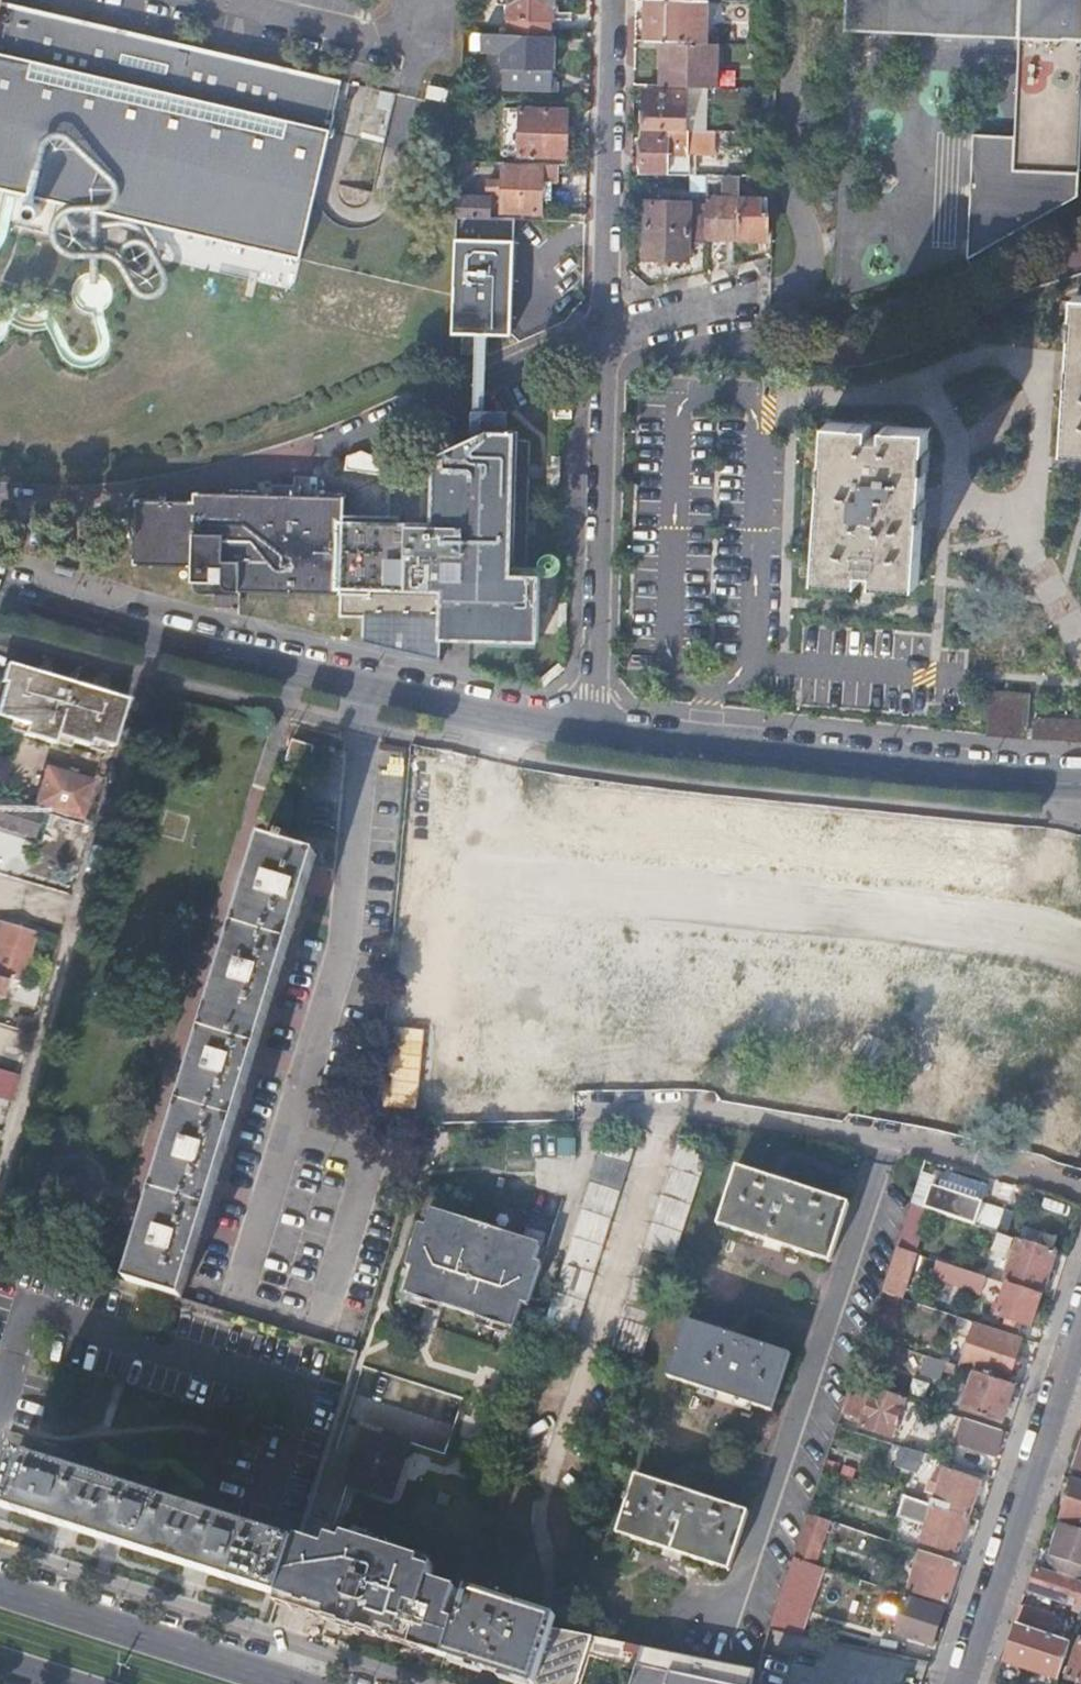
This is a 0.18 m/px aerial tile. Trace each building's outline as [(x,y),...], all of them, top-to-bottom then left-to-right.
[(4,0),(0,0),(0,186),(12,189),(33,194),(31,204),(30,205),(27,207),(26,209),(26,212),(27,216),(30,218),(33,220),(36,220),(38,219),(40,218),(42,215),(42,214),(42,210),(42,208),(41,206),(43,197),(68,203),(96,209),(303,259),(317,200),(331,140),(334,130),(345,82),(4,0)] [(516,16),(555,18),(556,4),(558,4),(558,0),(517,0),(516,16)] [(646,41),(662,41),(717,42),(719,43),(719,36),(702,35),(703,20),(710,20),(710,0),(647,0),(646,41)] [(845,32),(847,32),(848,30),(1021,36),(1017,137),(975,134),(970,260),(1074,200),(1075,174),(1080,175),(1080,0),(846,0),(845,32)] [(557,32),(536,32),(535,45),(520,45),(520,60),(517,60),(517,89),(562,90),(563,81),(556,80),(557,32)] [(662,41),(661,85),(716,86),(717,42),(662,41)] [(432,90),(429,102),(450,107),(452,95),(432,90)] [(647,90),(645,128),(687,130),(688,91),(647,90)] [(385,91),(381,109),(396,113),(400,95),(385,91)] [(552,163),(558,163),(569,164),(571,108),(523,106),(522,162),(527,162),(552,163)] [(715,153),(716,130),(687,130),(645,128),(645,156),(641,156),(641,170),(644,170),(644,172),(695,173),(696,152),(715,153)] [(339,132),(334,130),(331,140),(337,142),(339,132)] [(461,160),(460,173),(479,175),(480,161),(461,160)] [(527,165),(525,211),(544,212),(545,195),(550,195),(551,182),(557,182),(558,163),(552,163),(527,162),(527,165)] [(505,211),(525,211),(527,165),(506,164),(505,211)] [(576,175),(590,175),(590,165),(576,164),(576,175)] [(708,237),(741,238),(742,196),(743,174),(729,174),(728,196),(710,195),(709,202),(708,237)] [(460,195),(459,216),(491,217),(492,203),(482,202),(483,195),(460,195)] [(742,196),(741,238),(769,238),(770,197),(742,196)] [(691,240),(708,240),(708,237),(709,202),(649,200),(647,257),(690,259),(691,240)] [(456,297),(454,332),(513,333),(517,217),(491,217),(459,216),(456,297)] [(132,289),(157,289),(156,257),(132,258),(132,289)] [(1079,291),(1069,441),(1080,441),(1080,292),(1079,291)] [(880,569),(879,573),(923,577),(933,427),(889,424),(888,433),(874,432),(875,423),(832,419),(821,569),(865,573),(865,568),(880,569)] [(348,516),(346,612),(443,620),(442,640),(482,641),(541,642),(542,570),(516,570),(519,427),(489,426),(439,442),(438,446),(390,470),(389,500),(398,500),(398,517),(389,517),(348,516)] [(208,512),(202,533),(325,490),(297,489),(255,507),(208,512)] [(202,533),(192,566),(192,583),(195,588),(198,591),(201,593),(203,593),(241,594),(241,587),(344,591),(343,612),(346,612),(348,516),(344,516),(344,490),(325,490),(202,533)] [(389,500),(389,517),(398,517),(398,500),(389,500)] [(864,579),(865,573),(821,569),(820,576),(864,579)] [(923,577),(879,573),(879,580),(922,583),(923,577)] [(98,724),(119,730),(128,698),(13,664),(3,695),(98,724)] [(985,735),(1028,738),(1030,693),(988,690),(985,735)] [(119,730),(98,724),(3,695),(0,707),(0,714),(29,723),(26,733),(56,741),(58,734),(91,744),(93,738),(115,745),(119,730)] [(1031,739),(1080,741),(1080,720),(1032,718),(1031,739)] [(295,738),(289,758),(311,766),(318,745),(295,738)] [(46,773),(37,804),(82,817),(92,786),(46,773)] [(40,811),(0,799),(0,828),(32,837),(40,811)] [(265,837),(129,1279),(183,1296),(320,855),(290,845),(292,838),(283,835),(281,842),(265,837)] [(36,929),(5,920),(0,939),(0,976),(9,979),(21,982),(36,929)] [(9,979),(0,976),(0,995),(4,997),(9,979)] [(17,1073),(0,1069),(0,1098),(10,1101),(17,1073)] [(546,1320),(550,1321),(612,1138),(604,1136),(546,1320)] [(615,1344),(643,1353),(710,1147),(682,1137),(615,1344)] [(612,1138),(550,1321),(576,1330),(634,1146),(612,1138)] [(739,1164),(719,1222),(832,1259),(850,1201),(739,1164)] [(449,1301),(478,1219),(436,1205),(430,1221),(424,1219),(410,1261),(416,1263),(408,1288),(449,1301)] [(983,1211),(980,1224),(1020,1237),(1021,1237),(1026,1224),(983,1211)] [(546,1241),(478,1219),(449,1301),(518,1324),(526,1299),(533,1301),(547,1260),(540,1257),(546,1241)] [(1041,1294),(1057,1249),(1021,1237),(1020,1237),(1005,1282),(1008,1283),(1041,1294)] [(899,1247),(884,1291),(901,1296),(916,1253),(899,1247)] [(987,1276),(939,1260),(932,1281),(962,1290),(963,1286),(981,1292),(987,1276)] [(1031,1325),(1041,1294),(1008,1283),(997,1314),(1031,1325)] [(689,1316),(670,1373),(773,1407),(792,1350),(689,1316)] [(1021,1336),(976,1321),(961,1365),(976,1370),(1007,1381),(1021,1336)] [(956,1364),(926,1354),(921,1372),(941,1378),(944,1369),(953,1372),(956,1364)] [(1007,1381),(976,1370),(963,1409),(1001,1422),(1014,1383),(1007,1381)] [(870,1399),(850,1392),(843,1412),(863,1419),(861,1425),(893,1436),(906,1397),(874,1386),(870,1399)] [(999,1454),(1003,1425),(958,1418),(954,1447),(999,1454)] [(398,1444),(402,1435),(371,1425),(371,1426),(368,1429),(366,1430),(363,1429),(348,1476),(383,1487),(398,1444)] [(404,1439),(402,1435),(398,1444),(383,1487),(387,1488),(389,1485),(395,1484),(407,1442),(404,1439)] [(932,1454),(904,1445),(898,1465),(921,1473),(925,1460),(930,1462),(932,1454)] [(261,1612),(297,1540),(18,1452),(6,1458),(0,1463),(0,1528),(261,1612)] [(932,1504),(969,1516),(980,1481),(944,1469),(932,1504)] [(629,1499),(616,1540),(730,1577),(752,1511),(637,1474),(631,1492),(627,1491),(625,1497),(629,1499)] [(1075,1476),(1061,1516),(1080,1523),(1080,1478),(1075,1476)] [(932,1504),(909,1496),(903,1516),(921,1522),(919,1527),(924,1529),(921,1541),(957,1553),(969,1516),(932,1504)] [(830,1519),(808,1512),(794,1556),(806,1560),(816,1563),(830,1519)] [(1060,1521),(1045,1568),(1080,1580),(1080,1528),(1060,1521)] [(297,1540),(261,1612),(317,1632),(340,1641),(364,1649),(350,1582),(366,1537),(348,1531),(346,1537),(331,1533),(327,1544),(298,1535),(297,1540)] [(425,1555),(366,1537),(350,1582),(456,1604),(462,1585),(433,1576),(437,1566),(423,1562),(425,1555)] [(959,1561),(921,1549),(909,1588),(946,1600),(959,1561)] [(806,1560),(794,1556),(791,1561),(786,1577),(798,1582),(806,1560)] [(1045,1568),(1037,1566),(1030,1589),(1076,1605),(1074,1610),(1080,1612),(1080,1609),(1080,1580),(1045,1568)] [(350,1582),(364,1649),(391,1657),(419,1669),(429,1672),(440,1676),(444,1673),(447,1676),(463,1606),(456,1604),(350,1582)] [(555,1625),(560,1609),(472,1582),(463,1606),(447,1676),(467,1683),(538,1683),(555,1625)] [(905,1620),(900,1634),(931,1645),(943,1608),(909,1597),(901,1618),(905,1620)] [(1014,1622),(1019,1623),(1051,1634),(1058,1615),(1021,1602),(1014,1622)] [(1071,1641),(1077,1623),(1077,1621),(1058,1615),(1051,1634),(1071,1641)] [(1071,1641),(1051,1634),(1019,1623),(1007,1659),(1027,1666),(1044,1672),(1040,1683),(1056,1683),(1071,1641)] [(555,1625),(538,1683),(581,1683),(599,1634),(555,1625)] [(1067,1676),(1080,1681),(1080,1638),(1080,1639),(1074,1637),(1072,1645),(1077,1647),(1067,1676)] [(643,1644),(630,1683),(649,1683),(654,1669),(661,1647),(643,1644)] [(661,1647),(654,1669),(649,1683),(751,1683),(757,1667),(661,1647)]
